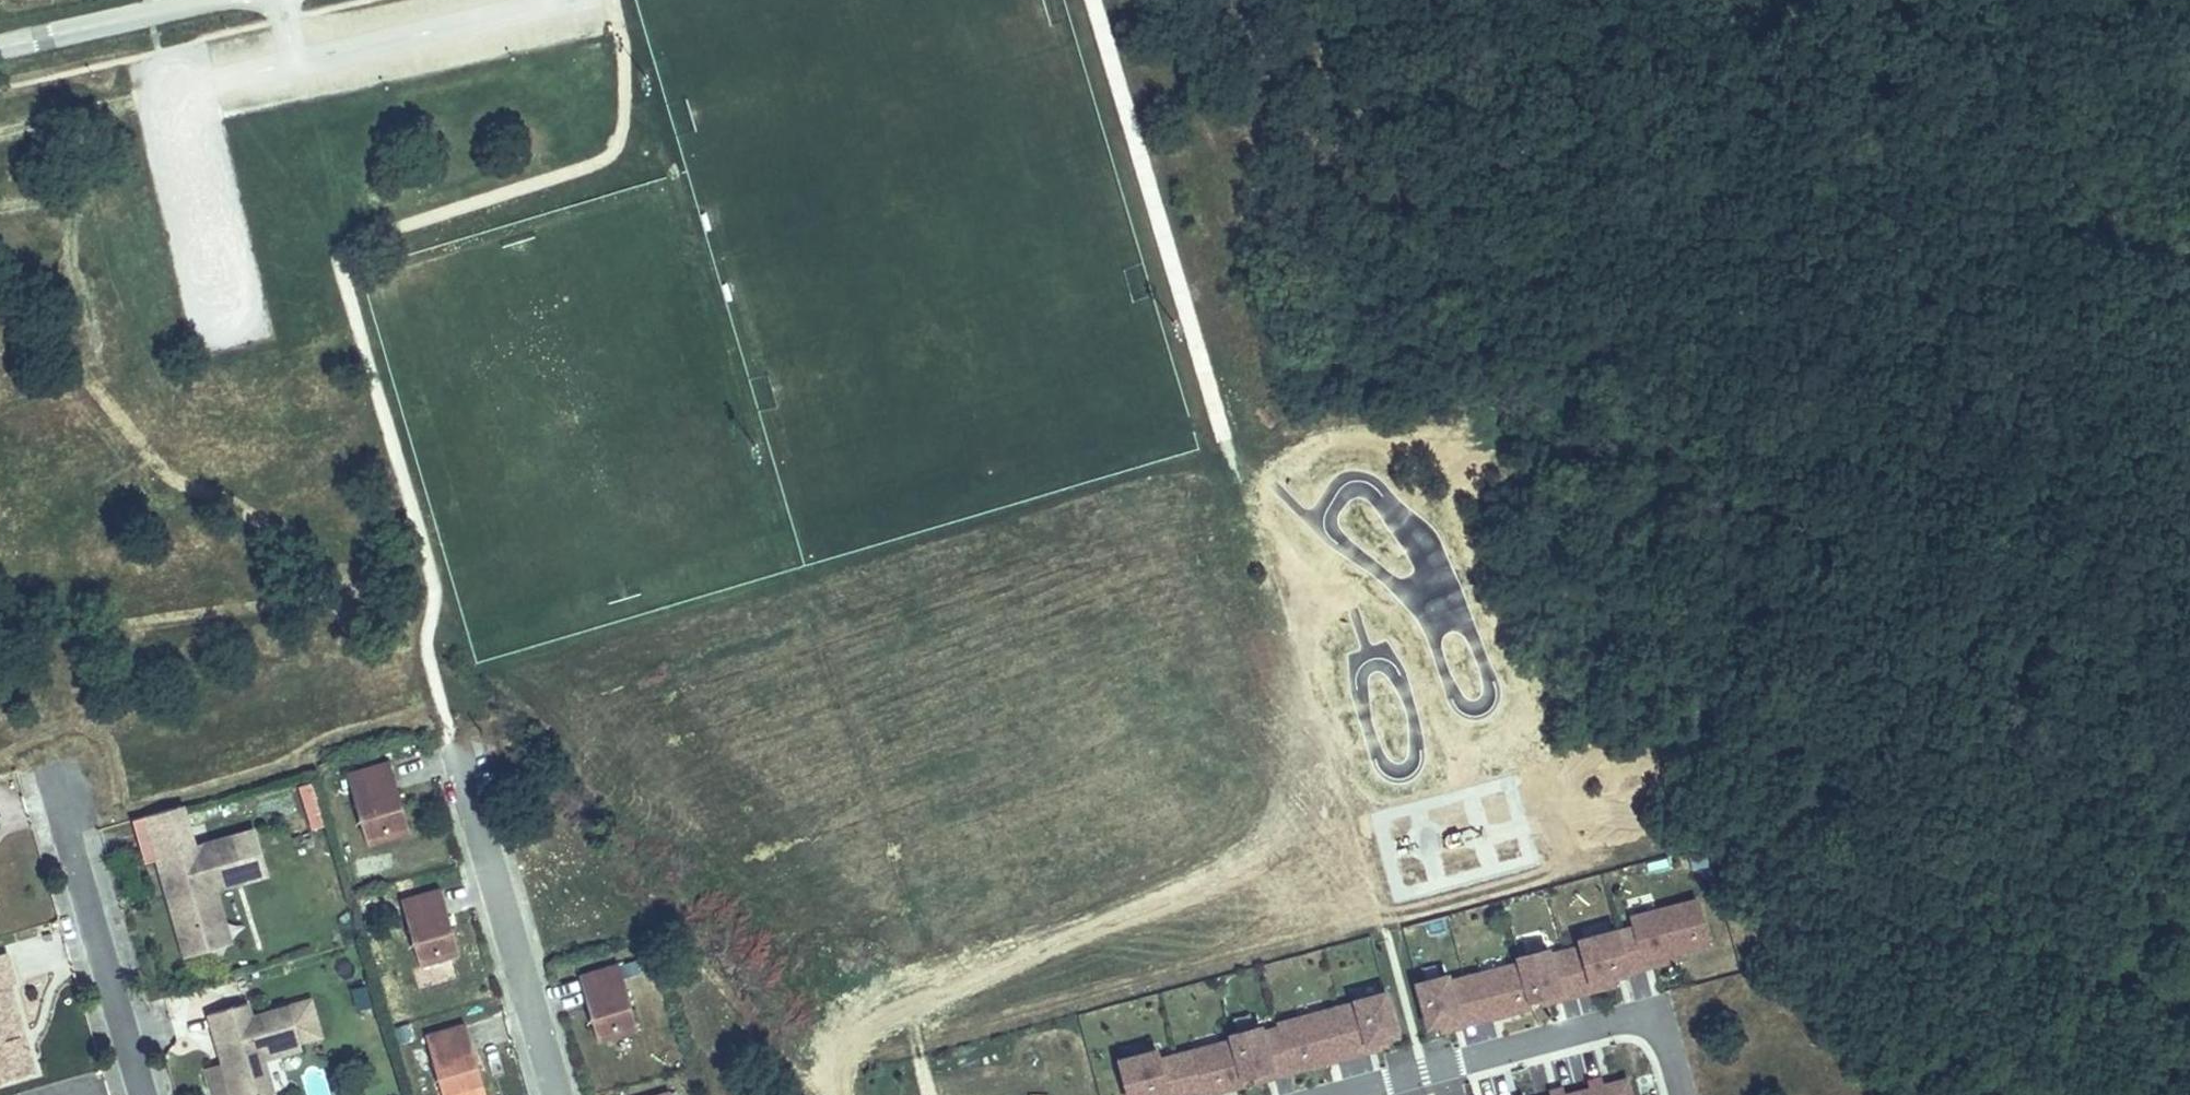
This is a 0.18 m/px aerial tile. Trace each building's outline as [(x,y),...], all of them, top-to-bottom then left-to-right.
[(351,778),(360,808),(403,796),(394,765),(351,778)] [(312,780),(295,786),(310,831),(327,826),(312,780)] [(403,796),(360,808),(372,849),(415,837),(403,796)] [(230,837),(158,858),(166,887),(170,885),(173,894),(169,895),(180,934),(217,923),(211,904),(207,902),(213,890),(215,890),(243,882),(230,837)] [(354,858),(358,878),(397,871),(393,850),(354,858)] [(230,942),(215,890),(213,890),(207,902),(211,904),(217,923),(180,934),(186,955),(230,942)] [(404,905),(412,931),(451,920),(444,893),(404,905)] [(1706,943),(1695,901),(1629,919),(1631,927),(1641,961),(1675,952),(1706,943)] [(451,920),(412,931),(423,970),(463,958),(451,920)] [(1641,961),(1631,927),(1615,931),(1627,973),(1677,960),(1675,952),(1641,961)] [(1627,973),(1615,931),(1578,941),(1580,948),(1589,983),(1612,977),(1627,973)] [(1589,983),(1580,948),(1564,952),(1576,996),(1614,986),(1612,977),(1589,983)] [(1558,993),(1548,956),(1546,950),(1517,958),(1519,964),(1529,1001),(1538,998),(1558,993)] [(1576,996),(1564,952),(1548,956),(1558,993),(1538,998),(1540,1005),(1576,996)] [(34,1072),(28,1050),(19,1045),(17,1038),(24,1036),(9,985),(14,983),(6,953),(0,954),(0,1082),(34,1072)] [(1529,1001),(1519,964),(1480,975),(1491,1018),(1514,1012),(1512,1005),(1529,1001)] [(578,978),(585,1004),(625,993),(618,967),(578,978)] [(1491,1018),(1480,975),(1464,979),(1476,1023),(1491,1018)] [(1448,983),(1446,976),(1416,984),(1428,1027),(1437,1024),(1458,1019),(1448,983)] [(1476,1023),(1464,979),(1448,983),(1458,1019),(1437,1024),(1439,1032),(1476,1023)] [(625,993),(585,1004),(596,1045),(637,1034),(625,993)] [(1354,1001),(1355,1004),(1366,1044),(1386,1038),(1396,1036),(1385,993),(1354,1001)] [(1531,1008),(1529,1001),(1512,1005),(1514,1012),(1531,1008)] [(209,1014),(218,1046),(222,1044),(225,1057),(222,1058),(232,1094),(272,1094),(274,1094),(264,1060),(302,1049),(289,1007),(252,1018),(247,1003),(209,1014)] [(1366,1044),(1355,1004),(1340,1008),(1353,1056),(1388,1046),(1386,1038),(1366,1044)] [(1353,1056),(1340,1008),(1324,1012),(1334,1052),(1325,1055),(1327,1062),(1353,1056)] [(1334,1052),(1324,1012),(1276,1026),(1277,1029),(1289,1073),(1327,1062),(1325,1055),(1334,1052)] [(429,1039),(437,1065),(476,1054),(469,1027),(429,1039)] [(1271,1070),(1261,1034),(1260,1027),(1230,1035),(1232,1042),(1241,1078),(1251,1075),(1271,1070)] [(1289,1073),(1277,1029),(1261,1034),(1271,1070),(1251,1075),(1253,1083),(1289,1073)] [(1232,1042),(1192,1052),(1204,1093),(1204,1094),(1207,1094),(1227,1090),(1225,1082),(1241,1078),(1232,1042)] [(1158,1061),(1156,1051),(1119,1061),(1128,1094),(1162,1094),(1167,1094),(1158,1061)] [(1192,1052),(1176,1056),(1187,1094),(1195,1094),(1204,1093),(1192,1052)] [(437,1065),(445,1094),(481,1094),(488,1093),(476,1054),(437,1065)] [(1176,1056),(1158,1061),(1167,1094),(1162,1094),(1187,1094),(1176,1056)] [(1243,1085),(1241,1078),(1225,1082),(1227,1090),(1243,1085)] [(1600,1078),(1587,1082),(1589,1090),(1603,1086),(1600,1078)] [(1574,1094),(1575,1094),(1629,1094),(1625,1080),(1603,1086),(1589,1090),(1574,1094)]
